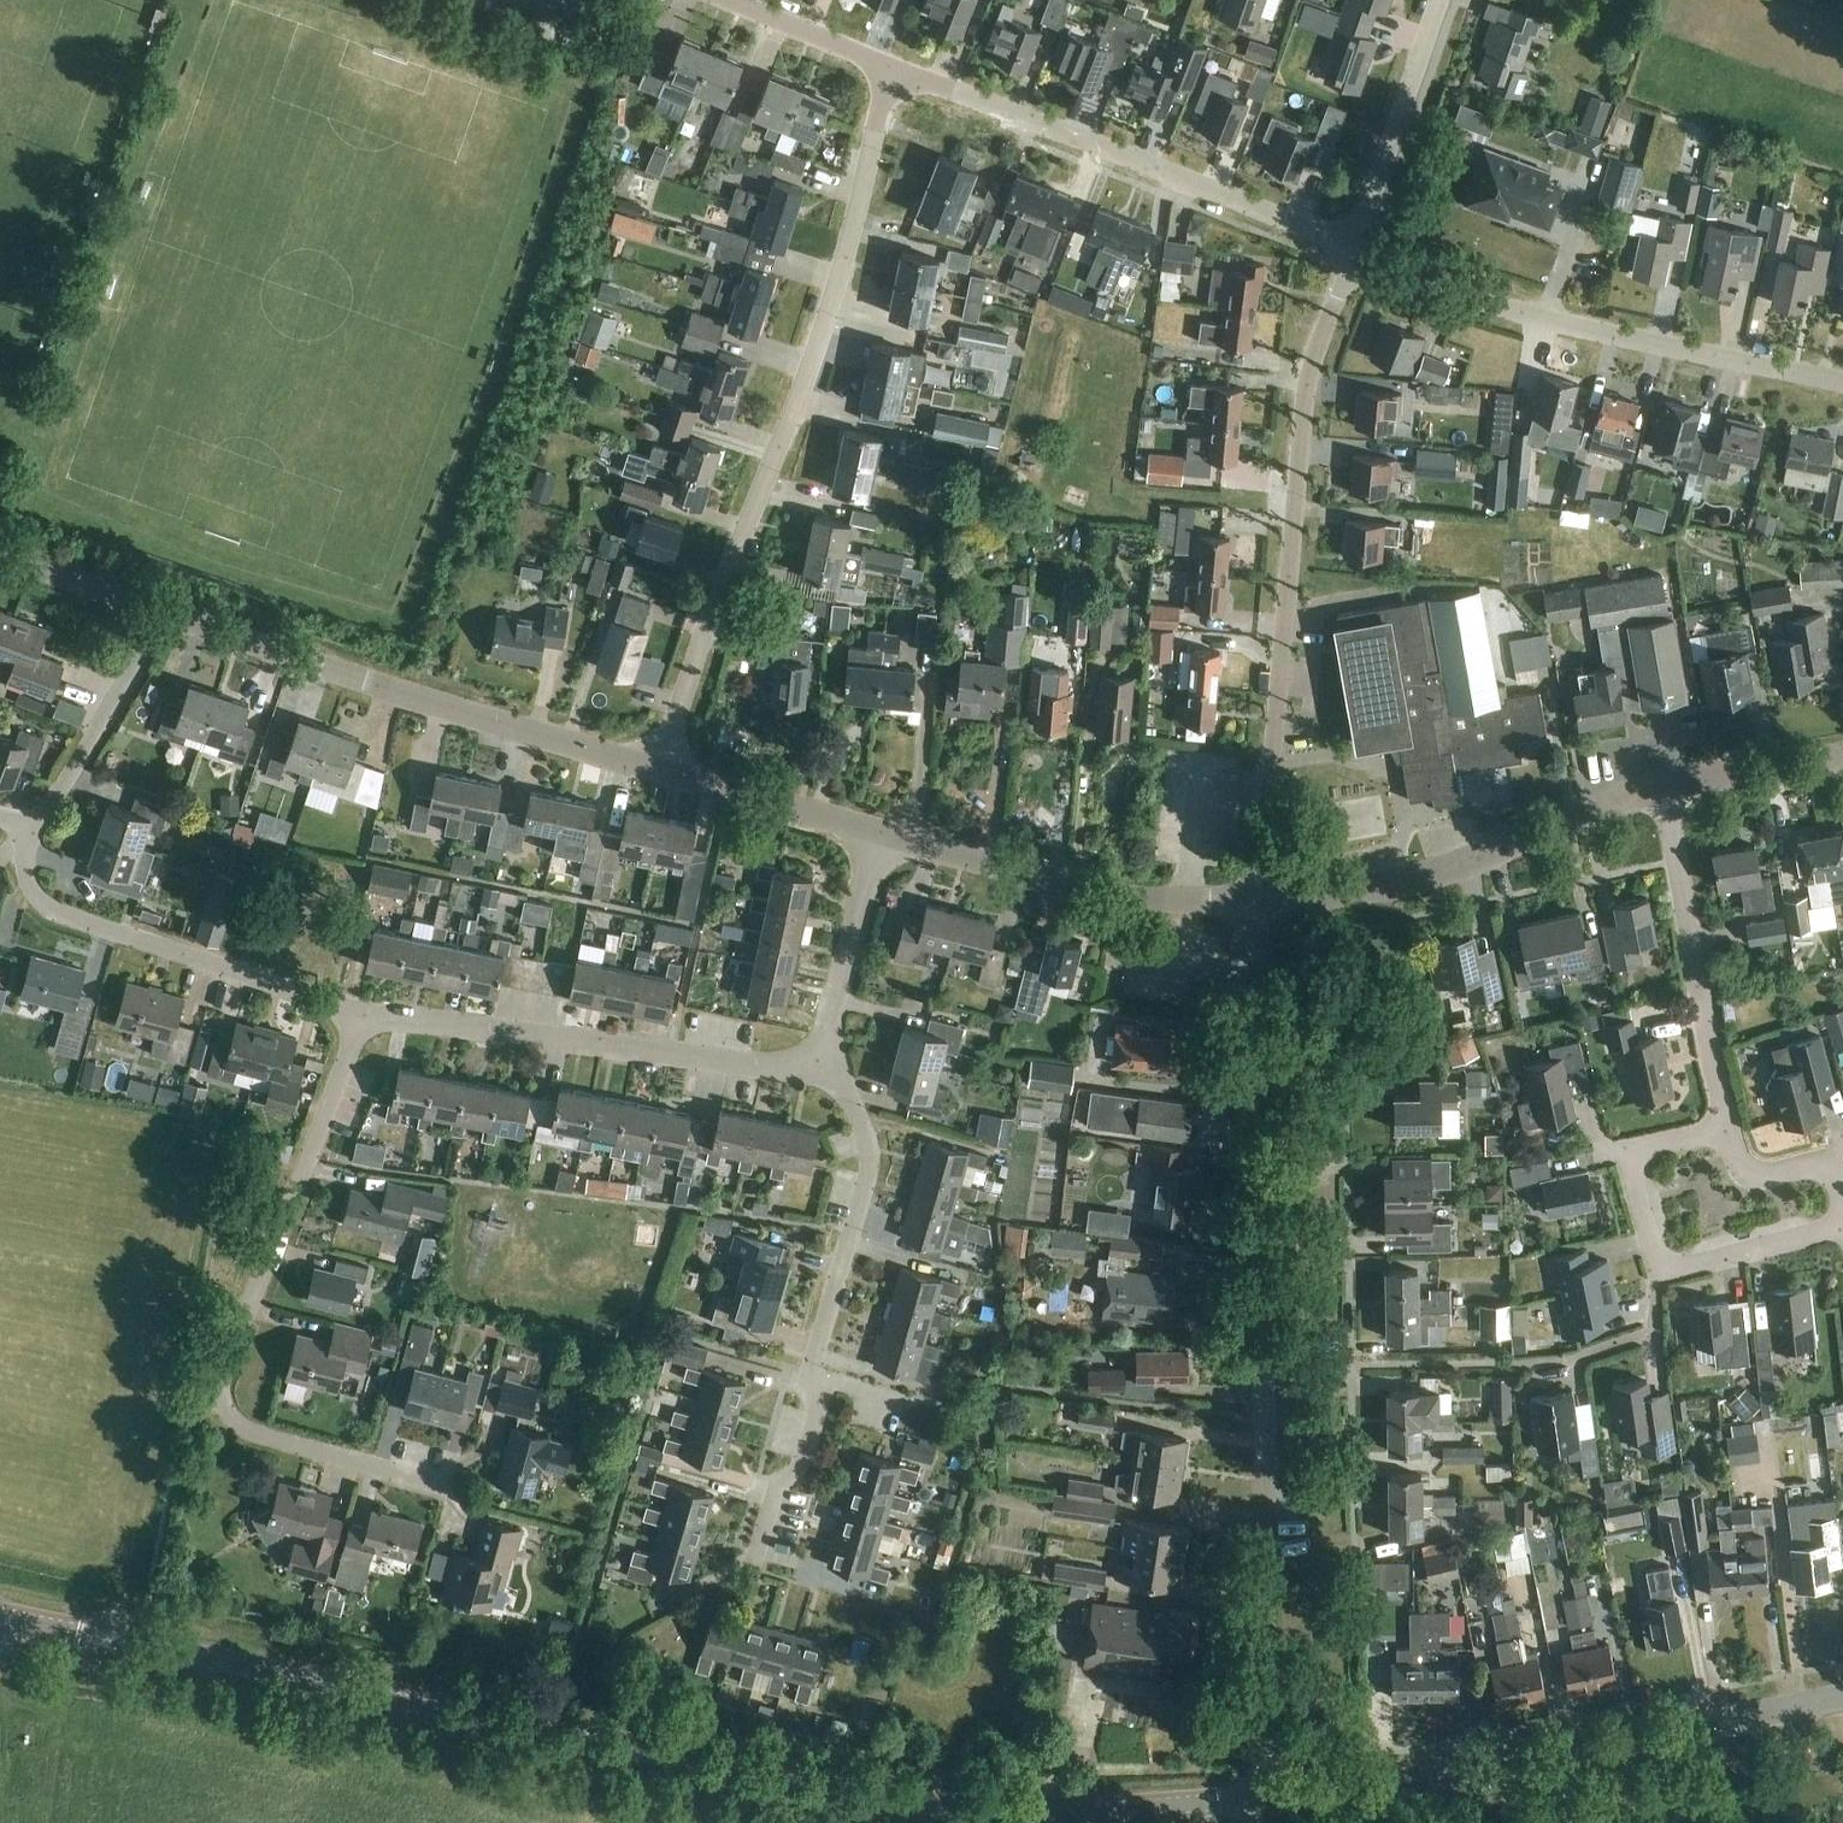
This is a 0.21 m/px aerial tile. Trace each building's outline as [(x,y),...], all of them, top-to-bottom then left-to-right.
[(897,0),(870,0),(894,9),(897,0)] [(926,6),(936,10),(931,24),(962,36),(975,0),(928,0),(926,6)] [(1070,0),(1050,0),(1042,22),(1059,29),(1070,0)] [(1262,0),(1225,0),(1219,15),(1252,27),(1262,0)] [(1373,23),(1378,9),(1386,12),(1390,0),(1354,0),(1354,1),(1351,0),(1347,0),(1343,13),(1373,23)] [(1314,21),(1319,6),(1304,1),(1299,16),(1314,21)] [(1504,7),(1499,21),(1482,73),(1494,77),(1491,86),(1521,95),(1528,72),(1519,69),(1531,33),(1537,35),(1542,19),(1504,7)] [(1369,36),(1373,23),(1343,13),(1337,29),(1343,31),(1326,81),(1359,92),(1377,39),(1369,36)] [(1125,18),(1116,40),(1131,45),(1133,39),(1138,25),(1139,23),(1125,18)] [(1010,23),(997,19),(989,42),(1001,47),(996,60),(1027,71),(1041,32),(1010,21),(1010,23)] [(1138,25),(1133,39),(1148,44),(1153,30),(1138,25)] [(1071,72),(1068,79),(1097,90),(1112,51),(1067,34),(1055,66),(1071,72)] [(1136,65),(1125,92),(1137,97),(1134,104),(1165,117),(1178,85),(1193,90),(1209,48),(1179,37),(1166,72),(1150,66),(1148,69),(1136,65)] [(696,88),(712,53),(681,39),(666,75),(696,88)] [(1250,40),(1244,57),(1271,66),(1277,49),(1250,40)] [(712,53),(696,88),(727,101),(742,66),(712,53)] [(1264,102),(1274,73),(1258,66),(1247,95),(1264,102)] [(1233,143),(1248,104),(1233,98),(1239,83),(1210,72),(1196,109),(1210,115),(1204,132),(1233,143)] [(786,126),(801,89),(769,76),(754,113),(772,120),(765,136),(779,142),(786,126)] [(801,89),(786,126),(816,138),(831,102),(801,89)] [(615,97),(614,121),(624,121),(624,110),(625,97),(621,97),(615,97)] [(1594,97),(1581,130),(1601,137),(1613,104),(1594,97)] [(1304,164),(1310,166),(1322,137),(1336,143),(1348,111),(1329,104),(1315,139),(1298,132),(1299,127),(1273,117),(1264,138),(1277,143),(1268,168),(1298,180),(1304,164)] [(725,148),(738,116),(725,111),(711,143),(725,148)] [(738,116),(725,148),(738,154),(751,122),(738,116)] [(777,146),(772,159),(803,172),(808,159),(789,151),(777,146)] [(968,146),(961,162),(974,167),(980,150),(968,146)] [(1548,226),(1557,203),(1562,190),(1545,184),(1549,173),(1486,149),(1466,204),(1507,219),(1510,212),(1548,226)] [(770,181),(774,166),(739,154),(734,169),(770,181)] [(930,183),(984,206),(993,209),(1003,182),(977,172),(978,169),(974,167),(961,162),(941,154),(930,183)] [(1597,200),(1631,211),(1644,167),(1610,156),(1597,200)] [(1019,256),(1046,187),(1019,176),(1007,205),(1021,210),(1004,251),(1019,256)] [(794,218),(804,187),(776,178),(770,195),(723,180),(718,194),(734,199),(794,218)] [(1695,212),(1701,184),(1683,180),(1677,208),(1695,212)] [(982,211),(984,206),(930,183),(918,212),(955,226),(953,231),(971,239),(976,227),(958,220),(964,203),(982,211)] [(1717,217),(1723,188),(1703,184),(1698,213),(1717,217)] [(1046,187),(1019,256),(1012,273),(1024,278),(1047,221),(1062,227),(1073,198),(1046,187)] [(621,199),(617,209),(638,215),(641,206),(621,199)] [(785,247),(794,218),(734,199),(730,211),(762,221),(756,238),(785,247)] [(1786,250),(1793,211),(1775,207),(1767,247),(1786,250)] [(1115,248),(1127,219),(1100,208),(1089,238),(1102,243),(1086,283),(1099,288),(1108,264),(1115,248)] [(995,248),(1005,219),(991,214),(980,242),(995,248)] [(652,240),(657,225),(624,215),(619,229),(652,240)] [(1684,258),(1691,224),(1660,218),(1656,236),(1643,234),(1634,273),(1665,279),(1670,255),(1684,258)] [(1127,219),(1115,248),(1142,259),(1154,230),(1127,219)] [(1755,270),(1762,236),(1711,224),(1702,265),(1708,267),(1704,287),(1735,294),(1741,267),(1755,270)] [(720,243),(747,252),(752,238),(724,230),(720,243)] [(1841,236),(1832,279),(1842,281),(1842,236),(1841,236)] [(1191,275),(1195,244),(1166,240),(1162,271),(1191,275)] [(743,266),(747,252),(720,243),(716,257),(743,266)] [(1824,287),(1831,251),(1802,245),(1797,265),(1782,262),(1774,302),(1804,309),(1809,284),(1824,287)] [(969,267),(972,254),(951,249),(948,262),(969,267)] [(896,282),(934,290),(940,259),(902,251),(896,282)] [(1228,308),(1256,311),(1262,264),(1247,261),(1245,273),(1216,269),(1211,306),(1228,308)] [(707,285),(767,304),(777,274),(748,265),(742,282),(711,272),(707,285)] [(1028,273),(1023,286),(1036,292),(1041,278),(1028,273)] [(967,297),(982,300),(987,278),(972,275),(967,297)] [(604,282),(599,299),(615,304),(621,287),(604,282)] [(930,309),(934,290),(896,282),(890,313),(941,323),(943,311),(930,309)] [(757,333),(767,304),(707,285),(703,298),(734,308),(729,324),(757,333)] [(1095,311),(1101,296),(1086,290),(1079,305),(1095,311)] [(978,322),(982,300),(967,297),(963,319),(978,322)] [(1256,311),(1228,308),(1225,324),(1203,321),(1200,341),(1250,348),(1256,311)] [(607,348),(617,320),(587,309),(577,337),(607,348)] [(688,326),(721,336),(725,323),(692,312),(688,326)] [(1411,373),(1418,356),(1424,340),(1384,324),(1371,357),(1411,373)] [(715,356),(721,336),(688,326),(682,346),(715,356)] [(1007,352),(1010,334),(962,326),(958,343),(1007,352)] [(955,355),(958,340),(935,335),(932,350),(955,355)] [(582,342),(576,359),(596,366),(602,349),(582,342)] [(868,372),(906,380),(912,349),(874,342),(868,372)] [(968,346),(964,366),(1015,375),(1019,355),(968,346)] [(1156,346),(1155,355),(1163,356),(1164,347),(1156,346)] [(665,367),(739,390),(749,360),(720,351),(715,369),(669,354),(665,367)] [(1444,384),(1452,365),(1426,354),(1416,379),(1428,384),(1431,379),(1444,384)] [(730,420),(739,390),(665,367),(661,379),(707,394),(701,411),(730,420)] [(902,399),(906,380),(868,372),(862,403),(916,413),(918,402),(902,399)] [(563,376),(560,383),(584,390),(586,384),(563,376)] [(1532,418),(1529,431),(1515,430),(1512,474),(1529,475),(1532,443),(1538,445),(1547,440),(1551,423),(1567,427),(1578,384),(1545,376),(1539,399),(1532,398),(1527,416),(1532,418)] [(1214,407),(1212,423),(1240,426),(1244,389),(1194,384),(1192,405),(1214,407)] [(1463,388),(1431,384),(1429,400),(1461,404),(1463,388)] [(1400,413),(1402,395),(1359,391),(1356,428),(1393,431),(1395,412),(1400,413)] [(1620,398),(1619,394),(1611,392),(1608,395),(1605,394),(1590,448),(1632,460),(1640,432),(1632,430),(1640,404),(1620,398)] [(665,414),(694,423),(698,411),(669,402),(665,414)] [(1698,472),(1706,442),(1691,438),(1699,410),(1666,402),(1655,445),(1676,451),(1672,465),(1698,472)] [(986,445),(991,422),(939,411),(934,434),(986,445)] [(688,439),(694,423),(665,414),(660,430),(688,439)] [(739,415),(735,428),(758,434),(761,421),(739,415)] [(1706,442),(1698,472),(1697,477),(1725,484),(1727,477),(1733,455),(1755,461),(1764,427),(1728,418),(1721,444),(1707,440),(1706,442)] [(1416,420),(1414,436),(1430,439),(1432,423),(1416,420)] [(1237,463),(1240,426),(1212,423),(1211,438),(1189,436),(1187,458),(1237,463)] [(892,471),(894,462),(894,459),(878,456),(882,436),(847,429),(841,459),(876,466),(876,467),(892,471)] [(1828,473),(1834,440),(1794,432),(1787,465),(1788,465),(1785,484),(1822,491),(1826,472),(1828,473)] [(651,457),(712,477),(721,446),(693,437),(687,455),(655,444),(651,457)] [(1445,469),(1446,451),(1417,449),(1416,467),(1445,469)] [(1183,484),(1185,456),(1150,453),(1147,481),(1183,484)] [(702,506),(712,477),(651,457),(647,472),(678,482),(674,497),(702,506)] [(1394,479),(1396,461),(1353,457),(1350,492),(1388,496),(1389,478),(1394,479)] [(876,467),(876,466),(841,459),(835,488),(870,496),(876,467)] [(981,461),(977,479),(991,482),(994,469),(995,465),(981,461)] [(1584,497),(1592,465),(1576,461),(1567,493),(1584,497)] [(911,485),(915,466),(894,462),(892,471),(890,481),(911,485)] [(915,466),(911,485),(932,489),(936,470),(915,466)] [(539,471),(530,498),(547,503),(556,476),(539,471)] [(1842,520),(1842,474),(1832,471),(1823,516),(1842,520)] [(1485,508),(1503,509),(1507,474),(1488,472),(1485,508)] [(659,509),(664,492),(626,481),(621,497),(659,509)] [(937,499),(932,525),(946,527),(951,502),(937,499)] [(674,556),(684,526),(648,513),(649,510),(629,503),(625,515),(644,521),(637,543),(674,556)] [(878,528),(880,514),(855,509),(852,523),(878,528)] [(1180,535),(1183,513),(1161,510),(1157,542),(1176,544),(1179,544),(1180,535)] [(1758,512),(1753,530),(1770,535),(1775,516),(1758,512)] [(810,545),(846,552),(852,522),(816,515),(810,545)] [(1398,545),(1400,526),(1348,521),(1344,557),(1382,560),(1384,544),(1398,545)] [(607,535),(602,550),(615,555),(620,540),(607,535)] [(1176,544),(1176,551),(1190,552),(1192,535),(1180,535),(1179,544),(1176,544)] [(1200,573),(1227,575),(1230,539),(1192,535),(1190,552),(1201,553),(1200,573)] [(844,563),(860,566),(862,556),(846,552),(810,545),(804,574),(840,582),(844,563)] [(881,571),(886,551),(864,546),(862,556),(860,566),(881,571)] [(580,549),(575,565),(589,569),(594,554),(580,549)] [(921,584),(924,570),(904,565),(906,555),(886,551),(881,571),(902,575),(909,582),(921,584)] [(629,588),(636,565),(618,560),(611,583),(629,588)] [(1842,587),(1842,561),(1799,565),(1801,590),(1842,587)] [(1227,575),(1200,573),(1198,586),(1187,585),(1185,609),(1224,612),(1227,575)] [(1622,625),(1631,678),(1638,677),(1643,705),(1687,697),(1673,617),(1669,618),(1661,573),(1586,586),(1593,622),(1599,621),(1600,628),(1622,625)] [(1793,618),(1787,585),(1749,592),(1752,613),(1783,608),(1789,639),(1771,642),(1780,691),(1813,686),(1809,666),(1833,663),(1824,613),(1793,618)] [(1548,621),(1584,615),(1579,588),(1543,594),(1548,621)] [(1498,685),(1481,590),(1430,599),(1443,671),(1425,674),(1423,661),(1428,660),(1418,601),(1337,616),(1340,628),(1337,629),(1359,746),(1398,739),(1409,801),(1432,797),(1434,806),(1461,802),(1456,773),(1523,761),(1519,740),(1548,735),(1540,691),(1508,696),(1506,683),(1498,685)] [(632,677),(648,632),(642,630),(651,602),(624,593),(599,666),(632,677)] [(1026,626),(1030,596),(1006,593),(1002,624),(989,623),(985,653),(968,651),(964,685),(951,683),(948,711),(986,716),(988,697),(1004,699),(1008,665),(1024,666),(1029,627),(1026,626)] [(828,615),(830,602),(816,601),(814,614),(828,615)] [(851,633),(854,605),(834,603),(831,631),(851,633)] [(899,603),(898,626),(918,626),(919,603),(899,603)] [(1112,647),(1115,607),(1093,605),(1089,645),(1112,647)] [(1180,628),(1181,607),(1152,605),(1150,626),(1180,628)] [(565,647),(571,612),(549,608),(547,623),(500,615),(493,654),(541,662),(545,643),(565,647)] [(65,667),(37,657),(48,629),(0,611),(0,656),(17,662),(10,683),(53,699),(65,667)] [(935,641),(937,613),(920,612),(917,639),(935,641)] [(1087,646),(1090,613),(1075,612),(1075,618),(1071,618),(1069,644),(1087,646)] [(1752,696),(1744,653),(1756,650),(1751,625),(1749,614),(1734,616),(1736,628),(1705,634),(1709,658),(1699,660),(1704,683),(1706,683),(1710,704),(1715,703),(1716,707),(1730,704),(1729,701),(1738,699),(1739,703),(1749,701),(1748,697),(1752,696)] [(1577,622),(1563,622),(1564,646),(1579,645),(1577,622)] [(1619,680),(1631,678),(1622,625),(1600,628),(1607,668),(1579,673),(1582,691),(1575,693),(1581,723),(1585,722),(1587,728),(1598,726),(1598,720),(1625,715),(1619,680)] [(1173,661),(1175,631),(1150,629),(1148,659),(1173,661)] [(879,702),(886,633),(870,631),(869,649),(851,647),(850,664),(846,699),(879,702)] [(886,633),(879,702),(914,706),(918,670),(899,668),(902,634),(886,633)] [(1517,684),(1540,680),(1538,666),(1551,664),(1546,635),(1510,641),(1517,684)] [(814,640),(789,637),(789,639),(776,638),(776,643),(761,642),(759,671),(775,672),(773,700),(809,703),(814,640)] [(1190,687),(1217,689),(1220,653),(1182,650),(1179,686),(1190,687)] [(1030,706),(1037,707),(1035,721),(1035,727),(1037,727),(1062,729),(1067,730),(1069,709),(1072,709),(1072,700),(1073,699),(1073,691),(1072,691),(1068,691),(1069,673),(1069,671),(1067,670),(1042,668),(1033,667),(1030,706)] [(1134,699),(1136,679),(1104,676),(1102,695),(1097,695),(1096,711),(1099,711),(1097,733),(1128,736),(1132,699),(1134,699)] [(171,701),(160,734),(203,748),(221,694),(191,685),(184,705),(171,701)] [(149,686),(145,697),(155,701),(159,689),(149,686)] [(1214,725),(1217,689),(1190,687),(1188,708),(1177,707),(1176,722),(1214,725)] [(51,718),(56,706),(24,693),(19,706),(51,718)] [(221,694),(203,748),(247,763),(258,729),(244,724),(250,704),(221,694)] [(317,770),(331,729),(302,719),(297,732),(284,727),(268,773),(282,778),(288,760),(304,765),(299,780),(312,784),(317,770)] [(317,770),(312,784),(329,790),(352,798),(366,765),(354,761),(361,739),(331,729),(317,770)] [(14,786),(21,767),(36,772),(47,739),(23,730),(18,743),(0,737),(0,781),(14,786)] [(107,754),(107,773),(118,773),(118,754),(107,754)] [(462,813),(470,778),(437,772),(431,799),(418,796),(411,829),(427,832),(433,807),(450,811),(445,832),(457,835),(462,813)] [(488,845),(504,848),(511,815),(495,811),(501,785),(470,778),(462,813),(493,820),(488,845)] [(554,851),(558,832),(565,798),(533,791),(527,818),(511,815),(504,848),(521,851),(526,825),(545,829),(541,848),(554,851)] [(363,792),(360,801),(378,807),(380,797),(363,792)] [(239,793),(221,793),(222,813),(240,812),(239,793)] [(102,834),(145,848),(150,830),(164,835),(173,808),(139,797),(134,812),(112,805),(102,834)] [(593,897),(607,834),(591,830),(596,804),(565,798),(558,832),(588,838),(579,884),(574,883),(572,893),(593,897)] [(655,857),(663,818),(628,811),(623,837),(607,834),(593,897),(610,901),(621,850),(641,854),(638,865),(652,867),(655,857)] [(663,818),(655,857),(675,861),(672,872),(684,874),(676,915),(694,919),(707,854),(691,850),(696,825),(663,818)] [(245,825),(240,844),(250,846),(255,828),(245,825)] [(1821,834),(1832,902),(1833,902),(1842,900),(1842,830),(1821,834)] [(94,862),(93,865),(94,865),(98,866),(100,867),(98,872),(100,872),(96,883),(109,887),(144,898),(144,895),(149,882),(142,880),(135,877),(138,869),(141,861),(147,863),(154,865),(158,852),(145,848),(102,834),(94,862)] [(1821,834),(1793,838),(1800,879),(1812,877),(1816,899),(1817,905),(1832,902),(1821,834)] [(1759,877),(1754,845),(1713,853),(1719,885),(1744,881),(1749,910),(1773,907),(1768,876),(1759,877)] [(786,1007),(814,878),(776,870),(777,866),(761,863),(759,876),(774,879),(770,898),(755,894),(752,907),(768,911),(764,930),(748,927),(745,940),(761,943),(757,962),(741,959),(738,971),(754,975),(749,999),(786,1007)] [(407,900),(413,874),(375,866),(370,892),(407,900)] [(734,891),(737,878),(719,874),(716,888),(734,891)] [(422,875),(419,888),(435,892),(438,878),(422,875)] [(219,876),(199,938),(218,945),(238,882),(219,876)] [(461,901),(450,899),(447,923),(460,924),(463,903),(483,906),(486,884),(464,882),(461,901)] [(1812,926),(1808,900),(1807,896),(1784,900),(1789,933),(1813,929),(1812,926)] [(1612,968),(1642,962),(1638,944),(1655,941),(1647,897),(1615,903),(1619,922),(1604,925),(1612,968)] [(548,924),(552,904),(524,898),(520,918),(548,924)] [(444,926),(448,905),(439,903),(435,924),(444,926)] [(954,950),(964,913),(929,904),(926,919),(909,915),(897,961),(916,966),(918,960),(932,964),(937,946),(954,950)] [(630,938),(633,913),(606,910),(603,935),(630,938)] [(1549,918),(1560,967),(1575,963),(1579,979),(1592,976),(1593,980),(1607,977),(1599,942),(1586,945),(1579,912),(1549,918)] [(964,913),(954,950),(948,970),(966,974),(971,955),(986,959),(980,982),(999,987),(1009,951),(993,947),(999,922),(964,913)] [(463,917),(460,930),(468,932),(477,933),(479,920),(463,917)] [(1751,945),(1788,938),(1784,917),(1747,923),(1751,945)] [(1531,973),(1560,967),(1549,918),(1520,924),(1527,957),(1513,960),(1521,996),(1535,993),(1531,973)] [(410,936),(413,937),(417,921),(404,919),(401,934),(376,929),(368,967),(401,974),(410,936)] [(441,942),(445,943),(448,928),(436,925),(433,941),(413,937),(410,936),(401,974),(433,980),(441,942)] [(433,980),(466,987),(473,949),(477,950),(480,934),(477,933),(468,932),(465,947),(445,943),(441,942),(433,980)] [(1477,952),(1473,934),(1442,941),(1445,955),(1431,958),(1437,986),(1467,980),(1472,1000),(1502,994),(1492,949),(1477,952)] [(1029,970),(1023,994),(1019,1009),(1042,1013),(1046,999),(1047,1000),(1053,975),(1075,981),(1084,943),(1053,936),(1043,973),(1029,970)] [(511,952),(513,943),(513,941),(501,938),(497,954),(477,950),(473,949),(466,987),(498,994),(501,982),(507,952),(511,952)] [(579,959),(578,966),(572,996),(669,1017),(677,979),(681,980),(684,965),(671,962),(668,977),(649,973),(652,958),(639,955),(636,970),(617,967),(620,951),(607,949),(604,964),(579,959)] [(521,955),(511,952),(507,952),(501,982),(515,985),(521,955)] [(1014,952),(1009,973),(1024,977),(1029,956),(1014,952)] [(529,988),(535,958),(521,955),(515,985),(529,988)] [(87,1032),(96,1000),(80,995),(87,971),(34,956),(24,995),(68,1008),(64,1025),(87,1032)] [(543,991),(549,960),(535,958),(529,988),(543,991)] [(557,994),(564,963),(549,960),(543,991),(557,994)] [(572,996),(578,966),(564,963),(557,994),(572,996)] [(187,1063),(196,1028),(179,1023),(186,998),(130,983),(118,1025),(157,1035),(152,1054),(187,1063)] [(1842,1046),(1842,1008),(1826,1013),(1835,1048),(1842,1046)] [(1595,1013),(1582,1016),(1585,1029),(1598,1027),(1595,1013)] [(1824,1017),(1814,1019),(1816,1029),(1826,1026),(1824,1017)] [(898,1057),(938,1068),(943,1051),(957,1054),(964,1027),(930,1018),(927,1031),(906,1026),(898,1057)] [(1637,1041),(1633,1020),(1604,1026),(1609,1048),(1623,1045),(1636,1102),(1673,1094),(1661,1036),(1637,1041)] [(257,1073),(269,1031),(239,1023),(233,1044),(218,1040),(209,1074),(236,1082),(240,1068),(257,1073)] [(1169,1069),(1171,1038),(1140,1036),(1140,1027),(1117,1026),(1114,1065),(1169,1069)] [(269,1031),(257,1073),(274,1077),(270,1091),(276,1093),(272,1108),(294,1114),(308,1065),(294,1061),(300,1040),(269,1031)] [(1471,1032),(1445,1043),(1455,1064),(1480,1053),(1471,1032)] [(1820,1036),(1785,1045),(1790,1064),(1776,1068),(1766,1086),(1776,1092),(1785,1125),(1821,1116),(1815,1093),(1834,1089),(1820,1036)] [(1540,1124),(1574,1116),(1567,1085),(1588,1080),(1579,1041),(1549,1048),(1552,1061),(1526,1067),(1534,1101),(1519,1104),(1523,1126),(1524,1127),(1540,1124)] [(934,1085),(938,1068),(898,1057),(890,1087),(911,1093),(907,1107),(941,1116),(948,1088),(934,1085)] [(1073,1092),(1076,1066),(1032,1060),(1028,1086),(1073,1092)] [(81,1085),(101,1090),(107,1066),(87,1061),(81,1085)] [(426,1112),(434,1074),(401,1067),(394,1104),(390,1104),(386,1120),(400,1123),(403,1107),(422,1111),(426,1112)] [(458,1118),(466,1080),(434,1074),(426,1112),(422,1111),(419,1126),(431,1129),(435,1113),(454,1118),(458,1118)] [(490,1125),(498,1087),(466,1080),(458,1118),(454,1118),(451,1133),(464,1136),(467,1120),(487,1124),(490,1125)] [(1458,1107),(1457,1080),(1421,1081),(1421,1095),(1395,1095),(1396,1128),(1440,1128),(1440,1134),(1460,1134),(1460,1107),(1458,1107)] [(1466,1101),(1492,1101),(1492,1083),(1466,1083),(1466,1101)] [(524,1125),(531,1095),(531,1094),(498,1087),(490,1125),(487,1124),(484,1140),(496,1143),(499,1127),(523,1132),(524,1125)] [(587,1134),(595,1096),(561,1088),(559,1101),(553,1130),(539,1127),(537,1127),(533,1148),(546,1150),(548,1141),(561,1144),(564,1129),(583,1133),(587,1134)] [(1143,1095),(1143,1096),(1093,1090),(1088,1125),(1138,1132),(1189,1139),(1194,1102),(1143,1095)] [(191,1091),(186,1112),(200,1115),(204,1094),(191,1091)] [(539,1127),(545,1098),(531,1095),(524,1125),(537,1127),(539,1127)] [(619,1140),(627,1102),(595,1096),(587,1134),(583,1133),(580,1148),(593,1151),(596,1136),(615,1139),(619,1140)] [(553,1130),(559,1101),(545,1098),(539,1127),(553,1130)] [(652,1147),(659,1109),(627,1102),(619,1140),(615,1139),(612,1155),(625,1157),(628,1142),(647,1146),(652,1147)] [(685,1146),(691,1116),(691,1115),(659,1109),(652,1147),(647,1146),(644,1162),(647,1162),(644,1175),(660,1178),(665,1150),(683,1153),(682,1157),(695,1159),(697,1149),(685,1146)] [(710,1151),(708,1161),(721,1164),(724,1150),(743,1154),(740,1170),(753,1173),(756,1157),(775,1161),(772,1176),(785,1179),(788,1164),(812,1168),(820,1130),(722,1111),(720,1122),(714,1152),(710,1151)] [(994,1114),(990,1133),(1009,1137),(1013,1118),(994,1114)] [(699,1149),(705,1119),(691,1116),(685,1146),(697,1149),(699,1149)] [(714,1152),(720,1122),(705,1119),(699,1149),(710,1151),(714,1152)] [(961,1185),(962,1183),(968,1163),(985,1168),(988,1156),(969,1151),(968,1153),(929,1142),(919,1174),(961,1185)] [(359,1143),(355,1160),(366,1163),(370,1146),(359,1143)] [(1200,1193),(1203,1171),(1184,1168),(1187,1150),(1153,1145),(1151,1165),(1156,1166),(1151,1200),(1155,1200),(1152,1219),(1188,1224),(1193,1192),(1200,1193)] [(1386,1205),(1432,1205),(1431,1186),(1451,1186),(1450,1158),(1392,1159),(1392,1173),(1385,1174),(1386,1205)] [(1552,1179),(1548,1160),(1510,1168),(1514,1187),(1541,1182),(1549,1216),(1594,1207),(1587,1171),(1552,1179)] [(951,1217),(952,1216),(959,1194),(985,1202),(989,1190),(962,1183),(961,1185),(919,1174),(910,1205),(951,1217)] [(587,1194),(608,1197),(610,1182),(589,1179),(587,1194)] [(673,1204),(685,1207),(690,1184),(678,1181),(673,1204)] [(610,1182),(608,1197),(627,1199),(629,1184),(610,1182)] [(445,1216),(450,1196),(401,1184),(397,1199),(353,1188),(343,1224),(404,1239),(412,1208),(445,1216)] [(754,1213),(768,1214),(769,1202),(755,1201),(754,1213)] [(981,1224),(952,1216),(951,1217),(910,1205),(901,1237),(943,1249),(949,1226),(978,1235),(981,1224)] [(1432,1205),(1386,1205),(1386,1236),(1408,1236),(1408,1250),(1452,1249),(1451,1222),(1432,1222),(1432,1205)] [(1121,1220),(1120,1233),(1131,1234),(1132,1222),(1121,1220)] [(1026,1256),(1030,1228),(1008,1225),(1005,1253),(1026,1256)] [(1053,1231),(1052,1241),(1085,1245),(1087,1235),(1053,1231)] [(740,1282),(782,1294),(791,1263),(769,1257),(773,1242),(739,1232),(735,1248),(749,1252),(744,1268),(730,1264),(726,1278),(740,1282)] [(1140,1259),(1143,1238),(1113,1235),(1110,1255),(1112,1255),(1110,1269),(1108,1269),(1103,1315),(1132,1318),(1133,1311),(1148,1313),(1147,1321),(1170,1324),(1176,1277),(1121,1270),(1123,1257),(1140,1259)] [(1563,1296),(1613,1286),(1607,1261),(1584,1266),(1581,1252),(1545,1259),(1551,1283),(1560,1281),(1563,1296)] [(413,1253),(408,1271),(419,1274),(430,1277),(434,1258),(413,1253)] [(366,1281),(370,1266),(339,1258),(335,1272),(317,1268),(309,1298),(350,1309),(358,1279),(366,1281)] [(933,1313),(934,1311),(940,1291),(958,1296),(961,1284),(942,1279),(942,1281),(902,1270),(893,1302),(933,1313)] [(1386,1305),(1451,1304),(1450,1291),(1429,1291),(1429,1298),(1417,1299),(1417,1271),(1385,1272),(1386,1305)] [(418,1283),(405,1279),(399,1294),(412,1299),(418,1283)] [(774,1323),(782,1294),(740,1282),(736,1298),(722,1294),(714,1322),(727,1325),(725,1330),(747,1336),(752,1317),(774,1323)] [(1613,1286),(1563,1296),(1567,1313),(1557,1315),(1562,1338),(1598,1330),(1595,1316),(1618,1311),(1613,1286)] [(1808,1288),(1769,1292),(1773,1326),(1775,1348),(1815,1344),(1808,1288)] [(1727,1301),(1691,1305),(1695,1346),(1713,1344),(1716,1369),(1750,1365),(1746,1330),(1730,1332),(1727,1307),(1727,1301)] [(924,1345),(925,1343),(931,1323),(949,1328),(952,1316),(934,1311),(933,1313),(893,1302),(884,1334),(924,1345)] [(1451,1304),(1386,1305),(1387,1340),(1418,1339),(1418,1323),(1451,1323),(1451,1304)] [(1507,1333),(1506,1304),(1477,1304),(1477,1334),(1507,1333)] [(669,1322),(687,1327),(690,1317),(671,1312),(669,1322)] [(405,1409),(431,1416),(442,1373),(426,1368),(437,1329),(415,1323),(397,1388),(410,1392),(405,1409)] [(363,1371),(373,1333),(337,1324),(332,1342),(300,1334),(289,1377),(340,1391),(346,1367),(363,1371)] [(943,1348),(925,1343),(924,1345),(884,1334),(875,1366),(915,1377),(921,1355),(939,1360),(943,1348)] [(1459,1334),(1459,1346),(1493,1347),(1493,1335),(1459,1334)] [(1526,1336),(1513,1337),(1514,1352),(1527,1351),(1526,1336)] [(1013,1338),(1011,1351),(1029,1353),(1031,1340),(1013,1338)] [(704,1369),(710,1349),(673,1339),(667,1359),(704,1369)] [(1138,1349),(1139,1360),(1139,1375),(1153,1375),(1153,1380),(1187,1380),(1187,1351),(1170,1351),(1170,1349),(1138,1349)] [(1770,1349),(1755,1351),(1762,1417),(1787,1414),(1785,1402),(1776,1403),(1770,1349)] [(704,1401),(740,1411),(748,1382),(689,1366),(685,1379),(708,1385),(704,1401)] [(442,1373),(431,1416),(457,1423),(462,1406),(475,1410),(485,1372),(471,1368),(468,1380),(442,1373)] [(992,1368),(990,1377),(1003,1380),(1005,1370),(992,1368)] [(521,1383),(523,1374),(507,1370),(505,1379),(521,1383)] [(1090,1391),(1127,1390),(1126,1370),(1089,1371),(1090,1391)] [(1492,1379),(1493,1420),(1512,1420),(1511,1379),(1492,1379)] [(532,1419),(540,1389),(505,1380),(497,1410),(532,1419)] [(1648,1394),(1647,1382),(1613,1386),(1620,1437),(1640,1434),(1643,1454),(1673,1450),(1665,1392),(1648,1394)] [(1578,1438),(1572,1392),(1531,1398),(1538,1450),(1567,1446),(1569,1460),(1581,1459),(1583,1476),(1600,1474),(1595,1436),(1578,1438)] [(1444,1429),(1444,1414),(1440,1414),(1439,1393),(1420,1393),(1388,1393),(1388,1422),(1421,1422),(1421,1421),(1434,1421),(1434,1429),(1444,1429)] [(1748,1394),(1734,1407),(1747,1421),(1761,1408),(1748,1394)] [(1685,1399),(1676,1401),(1678,1419),(1688,1418),(1685,1399)] [(695,1429),(732,1439),(740,1411),(704,1401),(700,1416),(676,1410),(673,1422),(695,1429)] [(1113,1431),(1116,1412),(1081,1406),(1078,1426),(1113,1431)] [(1444,1414),(1444,1429),(1456,1429),(1456,1413),(1444,1414)] [(1421,1422),(1388,1422),(1388,1452),(1421,1452),(1421,1422)] [(564,1471),(571,1443),(550,1437),(551,1436),(513,1426),(498,1482),(535,1492),(543,1465),(564,1471)] [(724,1468),(732,1439),(695,1429),(691,1444),(668,1438),(664,1451),(724,1468)] [(1135,1460),(1184,1467),(1188,1438),(1125,1429),(1122,1445),(1137,1447),(1135,1460)] [(1731,1464),(1761,1460),(1757,1432),(1727,1437),(1731,1464)] [(907,1440),(903,1455),(932,1464),(937,1448),(907,1440)] [(660,1464),(664,1451),(664,1450),(641,1444),(637,1459),(660,1464)] [(1445,1463),(1485,1463),(1485,1447),(1445,1447),(1445,1463)] [(854,1481),(895,1492),(899,1477),(918,1482),(922,1469),(862,1453),(854,1481)] [(1842,1454),(1824,1454),(1824,1477),(1842,1477),(1842,1454)] [(1180,1497),(1184,1467),(1135,1460),(1133,1473),(1118,1471),(1116,1487),(1180,1497)] [(1389,1505),(1421,1504),(1421,1475),(1388,1475),(1389,1505)] [(671,1512),(708,1523),(716,1494),(656,1477),(652,1491),(676,1498),(671,1512)] [(1667,1494),(1683,1492),(1681,1477),(1666,1479),(1667,1494)] [(1620,1478),(1605,1481),(1609,1505),(1624,1503),(1620,1478)] [(1068,1495),(1102,1501),(1105,1484),(1070,1479),(1068,1495)] [(302,1487),(281,1481),(274,1507),(257,1518),(269,1538),(289,1526),(315,1534),(312,1547),(296,1543),(288,1570),(328,1581),(335,1553),(344,1520),(327,1515),(332,1495),(315,1490),(315,1487),(303,1484),(302,1487)] [(914,1497),(895,1492),(854,1481),(846,1509),(887,1520),(891,1505),(910,1510),(914,1497)] [(1690,1547),(1710,1544),(1703,1491),(1682,1494),(1690,1547)] [(944,1492),(940,1507),(953,1510),(957,1496),(944,1492)] [(1102,1501),(1068,1495),(1055,1494),(1052,1515),(1115,1524),(1118,1503),(1102,1501)] [(1436,1504),(1457,1504),(1457,1496),(1436,1496),(1436,1504)] [(1534,1524),(1534,1500),(1516,1499),(1515,1523),(1534,1524)] [(1421,1504),(1389,1505),(1389,1535),(1422,1535),(1421,1520),(1436,1520),(1436,1513),(1475,1513),(1475,1504),(1457,1504),(1436,1504),(1421,1504)] [(1736,1529),(1754,1528),(1753,1521),(1772,1519),(1771,1504),(1734,1508),(1736,1529)] [(663,1541),(700,1551),(708,1523),(671,1512),(648,1506),(644,1519),(667,1526),(663,1541)] [(838,1537),(879,1549),(883,1533),(902,1539),(906,1525),(887,1520),(846,1509),(838,1537)] [(413,1559),(423,1523),(373,1510),(368,1528),(353,1524),(337,1581),(364,1588),(375,1548),(413,1559)] [(1666,1552),(1687,1548),(1681,1516),(1660,1520),(1666,1552)] [(1122,1547),(1185,1557),(1190,1528),(1143,1520),(1142,1521),(1126,1519),(1122,1547)] [(1798,1587),(1830,1585),(1828,1566),(1841,1565),(1836,1519),(1805,1521),(1808,1547),(1795,1548),(1798,1587)] [(517,1556),(524,1530),(488,1520),(478,1557),(459,1552),(445,1600),(471,1607),(473,1599),(493,1605),(498,1584),(505,1586),(514,1555),(517,1556)] [(1740,1595),(1737,1556),(1734,1528),(1719,1530),(1720,1549),(1707,1550),(1711,1598),(1740,1595)] [(1497,1560),(1527,1554),(1523,1532),(1493,1537),(1497,1560)] [(875,1564),(879,1549),(838,1537),(830,1565),(889,1582),(893,1569),(875,1564)] [(940,1538),(937,1553),(948,1555),(952,1541),(940,1538)] [(1737,1556),(1740,1595),(1770,1592),(1765,1538),(1746,1539),(1747,1556),(1737,1556)] [(692,1580),(700,1551),(663,1541),(659,1556),(635,1549),(631,1562),(692,1580)] [(1180,1585),(1185,1557),(1122,1547),(1122,1548),(1138,1551),(1135,1564),(1119,1561),(1117,1574),(1133,1577),(1180,1585)] [(1454,1549),(1424,1556),(1430,1582),(1460,1575),(1454,1549)] [(1636,1549),(1621,1552),(1624,1565),(1639,1562),(1636,1549)] [(1368,1560),(1368,1586),(1389,1586),(1389,1560),(1368,1560)] [(1105,1588),(1107,1571),(1056,1563),(1053,1580),(1105,1588)] [(1676,1600),(1672,1582),(1670,1566),(1653,1570),(1660,1603),(1647,1605),(1654,1645),(1685,1640),(1678,1600),(1676,1600)] [(631,1567),(618,1567),(618,1594),(631,1594),(631,1567)] [(312,1597),(325,1601),(329,1588),(317,1584),(312,1597)] [(676,1622),(703,1610),(692,1588),(666,1601),(676,1622)] [(330,1589),(324,1611),(342,1615),(346,1600),(340,1598),(341,1592),(330,1589)] [(1577,1597),(1582,1626),(1595,1624),(1589,1595),(1577,1597)] [(1570,1629),(1582,1626),(1577,1597),(1564,1600),(1570,1629)] [(1188,1661),(1194,1623),(1169,1619),(1170,1615),(1094,1603),(1091,1626),(1101,1628),(1100,1634),(1119,1637),(1142,1641),(1141,1647),(1147,1648),(1146,1655),(1161,1657),(1188,1661)] [(1452,1639),(1475,1638),(1475,1610),(1452,1610),(1452,1639)] [(1505,1613),(1510,1641),(1523,1639),(1517,1610),(1505,1613)] [(731,1660),(743,1619),(715,1611),(697,1670),(710,1674),(716,1656),(731,1660)] [(916,1613),(912,1627),(927,1631),(931,1618),(916,1613)] [(1393,1699),(1425,1699),(1424,1613),(1410,1614),(1410,1649),(1397,1649),(1397,1663),(1392,1663),(1393,1699)] [(1424,1613),(1425,1699),(1457,1699),(1457,1649),(1439,1650),(1439,1634),(1450,1633),(1450,1613),(1424,1613)] [(1498,1643),(1510,1641),(1505,1613),(1493,1615),(1498,1643)] [(743,1619),(731,1660),(746,1664),(741,1683),(754,1687),(759,1668),(771,1627),(743,1619)] [(1114,1669),(1119,1637),(1100,1634),(1101,1628),(1091,1626),(1085,1664),(1114,1669)] [(788,1676),(799,1636),(771,1627),(759,1668),(774,1672),(768,1691),(782,1695),(788,1676)] [(1583,1632),(1594,1688),(1617,1683),(1610,1645),(1598,1647),(1595,1630),(1583,1632)] [(1570,1692),(1594,1688),(1583,1632),(1572,1634),(1575,1652),(1562,1654),(1570,1692)] [(799,1636),(788,1676),(801,1680),(796,1699),(809,1703),(827,1644),(799,1636)] [(1159,1676),(1161,1657),(1146,1655),(1147,1648),(1141,1647),(1142,1641),(1119,1637),(1114,1669),(1159,1676)] [(1512,1647),(1522,1702),(1546,1697),(1538,1659),(1527,1661),(1524,1645),(1512,1647)] [(1499,1706),(1522,1702),(1512,1647),(1501,1649),(1505,1666),(1492,1669),(1499,1706)] [(774,1710),(760,1706),(757,1717),(770,1721),(774,1710)] [(847,1734),(849,1723),(833,1719),(831,1731),(847,1734)]
